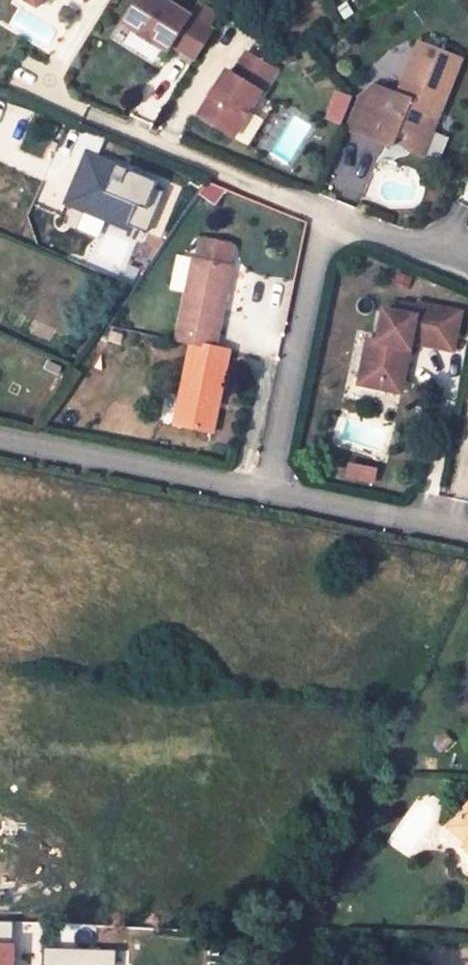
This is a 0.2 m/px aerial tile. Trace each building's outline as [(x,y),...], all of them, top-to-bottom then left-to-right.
[(123,22),(168,49),(172,43),(195,57),(212,28),(165,0),(137,0),(123,22)] [(369,88),(350,135),(386,149),(394,133),(406,138),(424,145),(457,63),(416,46),(394,98),(369,88)] [(197,115),(231,137),(274,71),(246,53),(232,75),(226,71),(197,115)] [(354,100),(341,131),(350,135),(369,88),(354,100)] [(325,119),(342,126),(354,97),(336,90),(325,119)] [(103,140),(81,131),(74,147),(87,153),(78,174),(83,176),(80,183),(75,181),(66,203),(127,229),(129,226),(148,234),(165,193),(155,189),(158,183),(96,157),(103,140)] [(419,158),(424,145),(406,138),(401,150),(419,158)] [(192,259),(231,267),(235,247),(197,239),(192,259)] [(177,255),(169,289),(183,292),(191,258),(177,255)] [(231,267),(192,259),(176,340),(191,344),(174,426),(212,434),(229,352),(214,348),(231,267)] [(363,339),(354,384),(370,388),(382,380),(398,383),(407,342),(449,351),(457,313),(414,304),(413,307),(396,304),(395,313),(380,310),(373,341),(363,339)] [(382,380),(370,388),(396,393),(398,383),(382,380)] [(437,744),(445,752),(454,743),(445,735),(437,744)] [(449,829),(467,844),(463,849),(467,853),(467,807),(449,829)] [(0,928),(0,964),(11,964),(12,928),(0,928)] [(43,939),(43,964),(116,964),(116,952),(55,949),(54,939),(43,939)]
